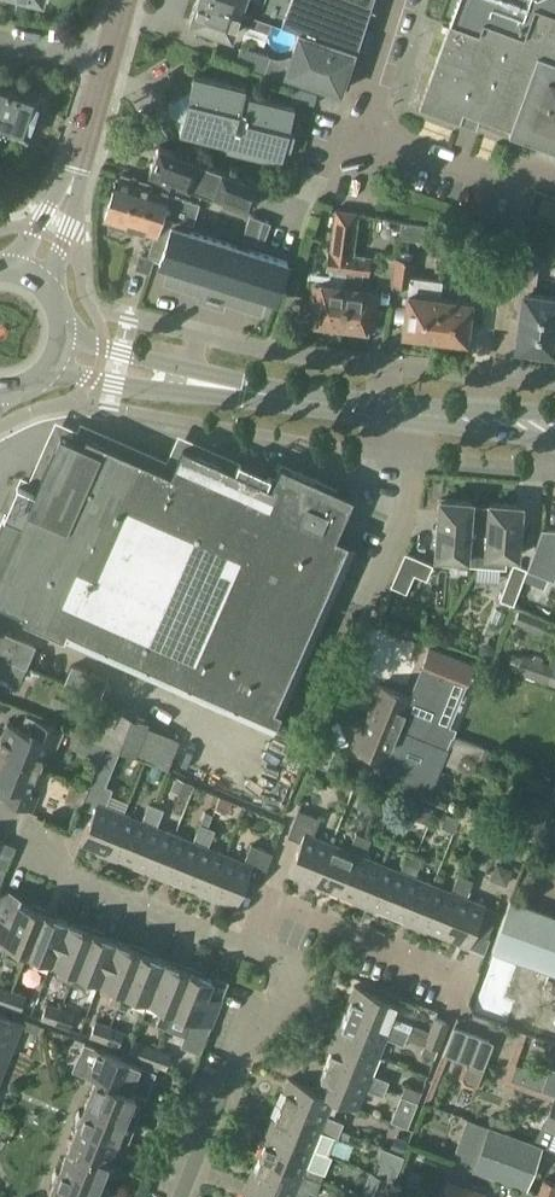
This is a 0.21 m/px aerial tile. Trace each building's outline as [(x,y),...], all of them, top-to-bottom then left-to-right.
[(190,20),(233,34),(237,20),(255,26),(270,31),(274,19),(259,14),(241,8),(243,3),(235,0),(233,5),(219,0),(197,0),(190,20)] [(243,3),(241,8),(259,14),(263,1),(261,0),(235,0),(243,3)] [(259,14),(274,19),(281,22),(281,23),(300,29),(353,47),(357,48),(358,45),(368,15),(372,0),(263,0),(263,1),(259,14)] [(420,111),(461,126),(465,116),(511,132),(509,136),(554,152),(554,0),(459,0),(420,111)] [(351,50),(353,47),(300,29),(291,59),(288,58),(283,59),(281,65),(270,62),(267,71),(265,76),(295,86),(298,76),(322,84),(324,78),(342,84),(353,50),(351,50)] [(270,62),(272,55),(240,45),(235,61),(267,71),(270,62)] [(226,150),(229,152),(282,164),(296,107),(245,94),(247,87),(193,74),(190,86),(173,96),(171,98),(170,102),(169,106),(171,109),(175,112),(184,114),(180,132),(223,143),(224,146),(226,150)] [(27,137),(42,91),(0,77),(0,128),(27,137)] [(216,194),(255,208),(263,185),(161,148),(151,174),(192,189),(194,184),(216,192),(216,194)] [(113,198),(188,222),(189,222),(193,222),(199,204),(183,199),(184,197),(170,193),(169,195),(152,189),(154,183),(123,173),(121,179),(119,178),(113,198)] [(187,228),(188,222),(113,198),(107,218),(110,225),(125,229),(131,225),(157,234),(157,233),(168,237),(160,262),(172,265),(167,280),(199,290),(196,299),(223,308),(226,298),(261,309),(265,295),(277,298),(289,262),(187,228)] [(246,240),(260,245),(267,220),(253,215),(246,240)] [(316,282),(311,320),(315,321),(314,325),(327,326),(327,322),(337,323),(339,326),(342,326),(342,324),(347,286),(351,253),(349,253),(353,219),(333,217),(329,250),(326,269),(332,269),(331,284),(316,282)] [(399,237),(419,239),(421,223),(402,221),(399,237)] [(342,324),(342,326),(345,327),(347,325),(357,326),(357,330),(369,332),(370,328),(373,328),(378,289),(363,288),(364,273),(370,274),(372,255),(351,253),(347,286),(342,324)] [(378,255),(376,284),(392,285),(392,282),(394,256),(378,255)] [(394,256),(392,282),(406,283),(406,275),(412,276),(413,257),(394,256)] [(522,314),(517,347),(536,349),(539,353),(548,355),(552,352),(554,352),(554,296),(535,293),(539,265),(505,260),(498,311),(522,314)] [(406,283),(404,299),(409,300),(404,333),(407,333),(410,337),(418,338),(422,335),(431,336),(432,338),(436,339),(441,298),(444,279),(412,276),(406,275),(406,283)] [(441,298),(436,339),(439,339),(441,337),(450,339),(452,342),(461,343),(465,340),(467,341),(473,302),(441,298)] [(36,489),(20,482),(0,527),(0,600),(26,611),(24,616),(273,727),(354,543),(347,540),(334,534),(352,495),(282,463),(275,478),(267,474),(267,475),(240,463),(240,462),(237,461),(234,468),(206,456),(205,456),(184,446),(172,473),(102,441),(98,449),(61,433),(36,489)] [(477,563),(481,504),(480,504),(480,505),(472,505),(472,500),(441,498),(436,555),(466,557),(465,562),(477,563)] [(481,504),(477,563),(505,565),(506,554),(518,555),(522,504),(491,502),(490,506),(482,505),(482,504),(481,504)] [(542,528),(527,567),(523,579),(544,587),(548,577),(554,579),(554,528),(542,528)] [(406,552),(392,583),(406,589),(420,558),(406,552)] [(513,603),(523,579),(527,567),(513,562),(499,598),(513,603)] [(519,610),(514,621),(523,624),(524,628),(529,630),(533,628),(541,632),(546,621),(519,610)] [(14,661),(27,666),(37,644),(2,629),(3,626),(0,625),(0,655),(14,661)] [(379,684),(366,715),(445,746),(450,732),(452,733),(453,734),(456,728),(438,721),(455,678),(466,683),(474,664),(430,647),(411,696),(379,684)] [(510,652),(505,668),(544,682),(551,664),(543,661),(542,656),(535,654),(531,658),(520,654),(519,656),(510,652)] [(14,662),(6,659),(0,657),(0,673),(1,673),(2,672),(8,674),(14,662)] [(72,664),(65,681),(102,695),(108,678),(72,664)] [(40,766),(47,750),(55,753),(64,731),(27,715),(22,728),(9,723),(0,745),(0,750),(40,766)] [(366,715),(354,746),(385,758),(380,769),(415,783),(431,789),(442,760),(457,766),(462,752),(480,759),(484,746),(453,734),(452,733),(450,732),(445,746),(366,715)] [(81,750),(100,758),(106,742),(87,734),(81,750)] [(305,761),(328,769),(336,748),(313,739),(312,741),(313,742),(305,761)] [(100,758),(81,805),(94,810),(81,842),(109,853),(124,814),(106,807),(113,787),(107,785),(121,748),(106,742),(100,758)] [(2,797),(33,810),(38,797),(29,793),(40,766),(0,750),(0,796),(2,797)] [(134,863),(157,805),(150,802),(142,821),(124,814),(109,853),(134,863)] [(160,873),(175,834),(157,827),(164,808),(157,805),(134,863),(160,873)] [(316,882),(331,842),(314,835),(320,817),(299,808),(289,835),(301,840),(289,871),(316,882)] [(185,883),(207,826),(201,823),(193,841),(175,834),(160,873),(185,883)] [(211,893),(226,854),(208,847),(215,829),(207,826),(185,883),(211,893)] [(341,892),(364,834),(357,832),(350,850),(331,842),(316,882),(341,892)] [(366,902),(382,862),(365,856),(371,837),(364,834),(341,892),(366,902)] [(226,854),(211,893),(237,904),(248,876),(261,881),(273,852),(252,843),(244,862),(226,854)] [(392,912),(415,855),(408,852),(401,870),(382,862),(366,902),(392,912)] [(408,873),(392,912),(417,922),(433,883),(416,876),(423,858),(415,855),(408,873)] [(443,932),(466,875),(459,873),(452,890),(433,883),(417,922),(443,932)] [(466,875),(443,932),(469,943),(474,930),(488,936),(499,910),(484,904),(485,903),(467,896),(474,879),(466,875)] [(512,897),(492,949),(554,972),(554,913),(512,897)] [(44,910),(20,901),(14,914),(1,909),(0,911),(0,940),(28,950),(44,910)] [(52,960),(68,920),(44,910),(28,950),(52,960)] [(71,981),(93,929),(68,920),(52,960),(62,964),(58,976),(71,981)] [(101,979),(117,939),(93,929),(71,981),(87,988),(92,976),(101,979)] [(118,1005),(141,948),(117,939),(101,979),(116,985),(110,1001),(118,1005)] [(150,998),(166,958),(141,948),(118,1005),(128,1008),(134,992),(150,998)] [(174,1008),(190,968),(166,958),(150,998),(164,1004),(156,1023),(166,1026),(173,1007),(174,1008)] [(196,1039),(214,993),(209,991),(214,977),(190,968),(174,1008),(193,1015),(186,1035),(196,1039)] [(344,1008),(408,1033),(410,1027),(393,1019),(400,1000),(355,982),(344,1008)] [(12,989),(0,985),(0,1002),(6,1005),(12,989)] [(12,989),(6,1005),(22,1010),(27,995),(12,989)] [(214,993),(196,1039),(204,1042),(212,1023),(213,1023),(223,997),(214,993)] [(55,1022),(60,1007),(47,1002),(42,1017),(55,1022)] [(60,1007),(55,1022),(71,1028),(76,1012),(60,1007)] [(404,1042),(408,1033),(344,1008),(334,1033),(380,1051),(386,1035),(404,1042)] [(24,1021),(0,1011),(0,1079),(24,1021)] [(500,1040),(506,1029),(472,1012),(464,1027),(474,1032),(476,1028),(500,1040)] [(438,1048),(449,1021),(434,1016),(424,1043),(438,1048)] [(105,1040),(110,1024),(97,1020),(91,1035),(105,1040)] [(110,1024),(105,1040),(120,1045),(125,1029),(110,1024)] [(380,1051),(334,1033),(324,1059),(387,1085),(390,1078),(372,1071),(380,1051)] [(152,1063),(157,1047),(134,1038),(128,1055),(142,1059),(152,1063)] [(74,1069),(74,1070),(84,1073),(87,1075),(88,1074),(97,1077),(147,1096),(157,1070),(127,1059),(84,1043),(74,1069)] [(152,1063),(157,1065),(167,1068),(172,1052),(157,1047),(152,1063)] [(324,1059),(314,1084),(313,1085),(334,1093),(334,1094),(359,1104),(366,1085),(384,1093),(387,1085),(324,1059)] [(481,1069),(466,1062),(461,1075),(464,1080),(472,1083),(476,1081),(481,1069)] [(542,1089),(554,1094),(554,1067),(550,1066),(542,1089)] [(313,1085),(314,1084),(289,1075),(279,1102),(341,1127),(344,1119),(326,1113),(334,1094),(334,1093),(313,1085)] [(95,1082),(88,1099),(139,1119),(147,1096),(97,1077),(95,1082)] [(420,1090),(404,1083),(401,1090),(418,1097),(420,1090)] [(554,1094),(544,1122),(554,1126),(554,1094)] [(80,1107),(76,1117),(131,1138),(138,1120),(139,1119),(88,1099),(88,1100),(87,1101),(87,1103),(84,1109),(80,1107)] [(448,1131),(454,1110),(419,1099),(413,1120),(448,1131)] [(338,1134),(341,1127),(279,1102),(269,1128),(327,1150),(334,1132),(338,1134)] [(406,1126),(411,1113),(395,1107),(390,1119),(406,1126)] [(78,1124),(71,1143),(110,1158),(119,1136),(130,1141),(131,1139),(131,1138),(76,1117),(80,1119),(79,1121),(78,1124)] [(519,1184),(528,1188),(543,1144),(489,1125),(468,1118),(453,1160),(474,1167),(474,1168),(519,1184)] [(269,1128),(259,1153),(321,1177),(324,1169),(321,1168),(327,1150),(269,1128)] [(58,1165),(58,1166),(112,1187),(112,1186),(101,1181),(109,1160),(110,1159),(110,1158),(71,1143),(71,1144),(70,1145),(62,1167),(58,1165)] [(391,1150),(384,1169),(394,1173),(402,1154),(391,1150)] [(249,1179),(293,1196),(296,1196),(308,1196),(312,1187),(317,1189),(319,1184),(321,1177),(259,1153),(249,1179)] [(54,1175),(58,1177),(54,1187),(81,1196),(108,1196),(112,1187),(58,1166),(54,1175)] [(362,1196),(365,1196),(381,1196),(389,1177),(371,1170),(362,1196)] [(553,1196),(554,1196),(554,1181),(542,1176),(536,1191),(553,1196)] [(440,1196),(483,1196),(485,1192),(448,1177),(440,1196)] [(293,1196),(249,1179),(242,1196),(293,1196)] [(514,1196),(553,1196),(536,1191),(528,1188),(519,1184),(514,1196)] [(50,1196),(81,1196),(54,1187),(53,1189),(51,1195),(50,1196)]
